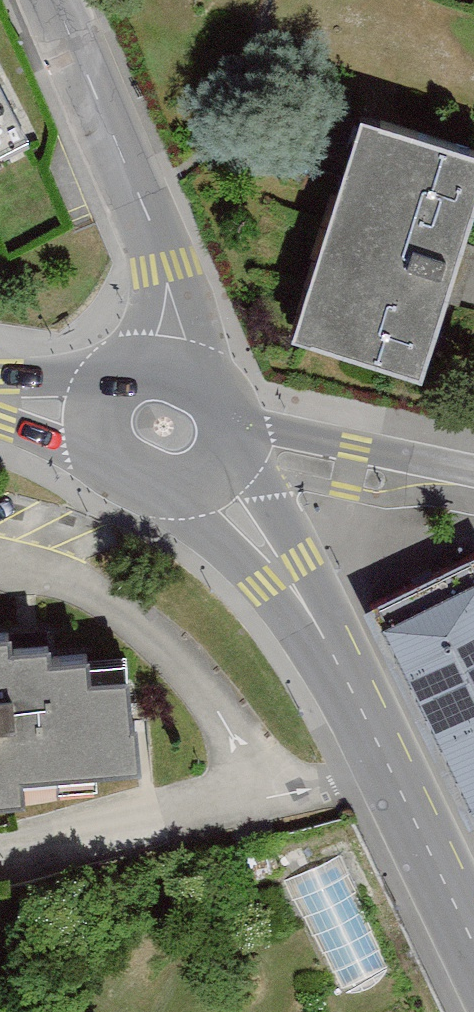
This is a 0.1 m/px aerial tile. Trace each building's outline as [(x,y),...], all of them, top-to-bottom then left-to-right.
[(22,147),(0,103),(0,158),(22,147)] [(365,120),(297,336),(424,378),(473,217),(473,153),(365,120)] [(387,622),(473,801),(473,580),(387,622)] [(44,829),(43,802),(161,797),(157,707),(109,709),(108,689),(67,691),(67,679),(27,681),(26,668),(0,669),(0,831),(44,829)]
